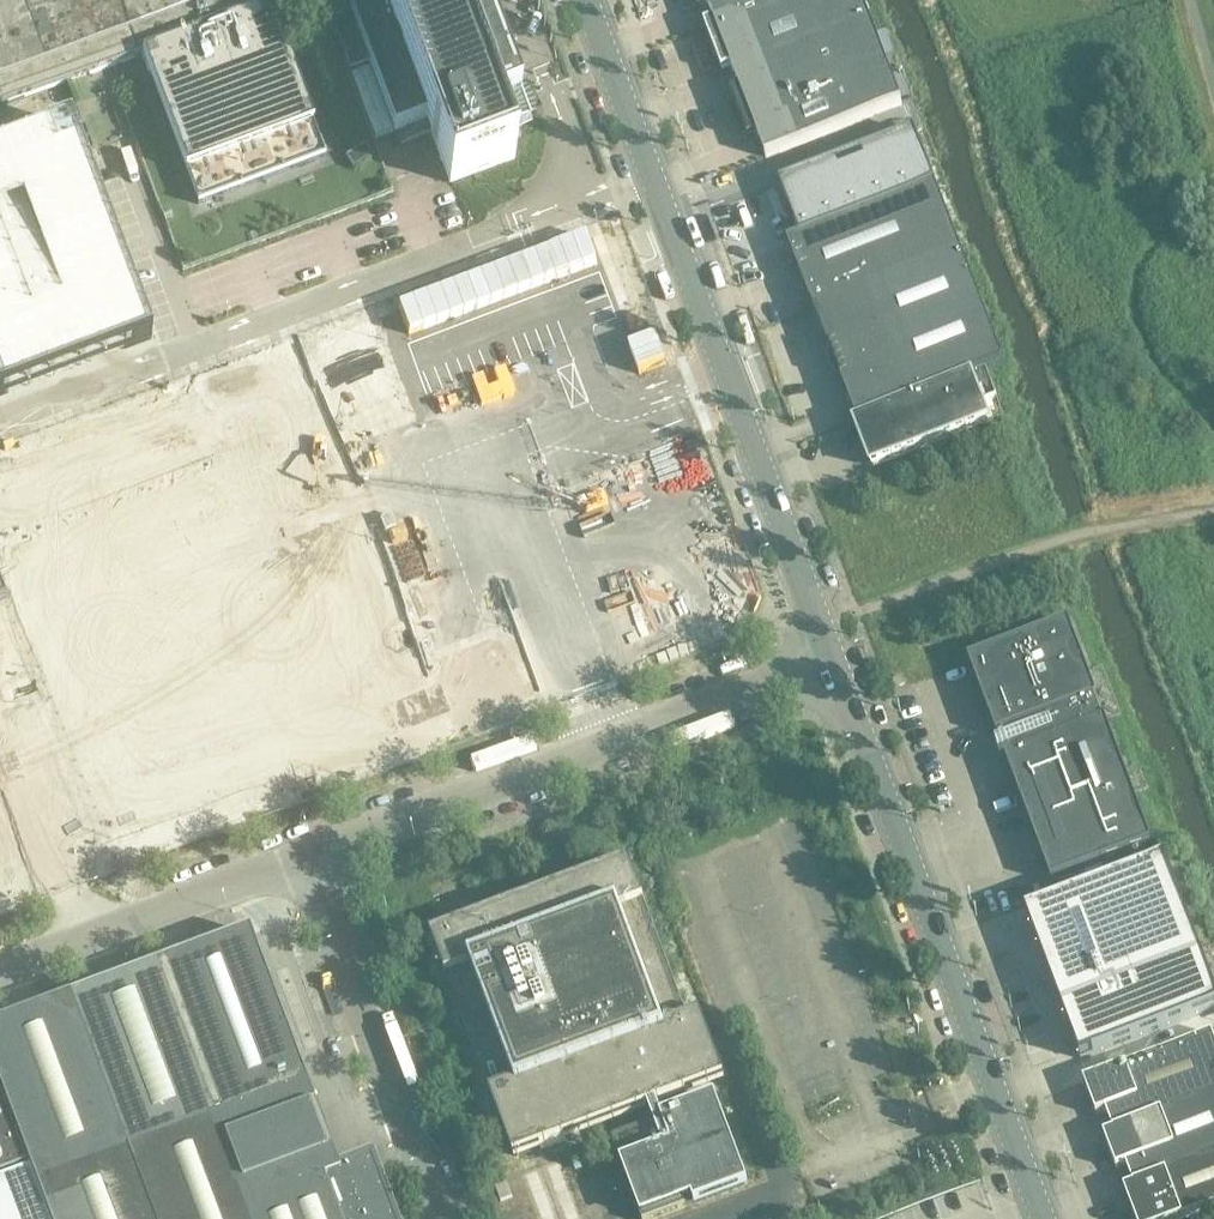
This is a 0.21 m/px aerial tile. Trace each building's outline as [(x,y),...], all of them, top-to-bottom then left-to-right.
[(0,2),(0,106),(128,58),(107,0),(5,0),(0,2)] [(128,58),(142,53),(268,6),(284,0),(107,0),(128,58)] [(325,3),(326,6),(350,71),(369,63),(345,0),(324,0),(325,3)] [(394,128),(425,117),(382,0),(345,0),(369,63),(394,128)] [(449,182),(514,157),(505,134),(528,125),(523,114),(532,110),(524,89),(515,93),(512,85),(490,93),(454,0),(382,0),(425,117),(449,182)] [(490,93),(512,85),(521,81),(491,0),(454,0),(490,93)] [(696,6),(706,2),(713,21),(769,0),(694,0),(696,6)] [(713,21),(703,25),(722,72),(731,69),(739,88),(875,36),(861,0),(769,0),(713,21)] [(268,6),(142,53),(186,170),(313,123),(268,6)] [(875,36),(739,88),(729,92),(747,139),(757,135),(765,156),(901,105),(875,36)] [(65,121),(0,146),(0,390),(146,334),(65,121)] [(313,123),(186,170),(198,202),(325,155),(313,123)] [(779,183),(799,237),(934,185),(914,131),(779,183)] [(366,145),(348,157),(353,165),(372,154),(366,145)] [(799,237),(788,242),(813,309),(960,253),(934,185),(799,237)] [(960,253),(813,309),(833,359),(825,362),(835,389),(843,386),(856,420),(967,378),(985,371),(1003,364),(960,253)] [(985,371),(967,378),(856,420),(863,439),(861,440),(864,448),(866,447),(873,465),(984,423),(978,405),(995,398),(985,371)] [(1067,624),(969,661),(996,735),(1002,733),(1004,738),(994,742),(999,753),(1008,750),(1010,756),(1102,721),(1094,698),(1095,698),(1067,624)] [(900,676),(887,681),(890,689),(903,684),(900,676)] [(1104,721),(1102,721),(1010,756),(1005,758),(1051,880),(1150,843),(1104,721)] [(1025,912),(1080,1059),(1213,1008),(1213,990),(1165,859),(1025,912)] [(433,923),(403,935),(464,1095),(493,1084),(502,1106),(557,1085),(479,880),(424,901),(433,923)] [(0,1023),(0,1090),(48,1218),(388,1218),(367,1164),(339,1175),(306,1085),(295,1057),(248,931),(164,963),(68,998),(0,1023)] [(1083,1082),(1096,1115),(1106,1111),(1113,1131),(1213,1093),(1213,1041),(1211,1033),(1083,1082)] [(1113,1131),(1103,1135),(1116,1168),(1126,1165),(1133,1185),(1213,1154),(1213,1093),(1113,1131)] [(25,1167),(0,1099),(0,1177),(25,1167)] [(659,1147),(653,1126),(615,1136),(621,1157),(659,1147)] [(507,1169),(526,1218),(574,1218),(549,1153),(507,1169)] [(1133,1185),(1123,1189),(1135,1218),(1176,1218),(1213,1205),(1213,1154),(1133,1185)] [(27,1171),(0,1181),(0,1218),(45,1218),(27,1171)]
